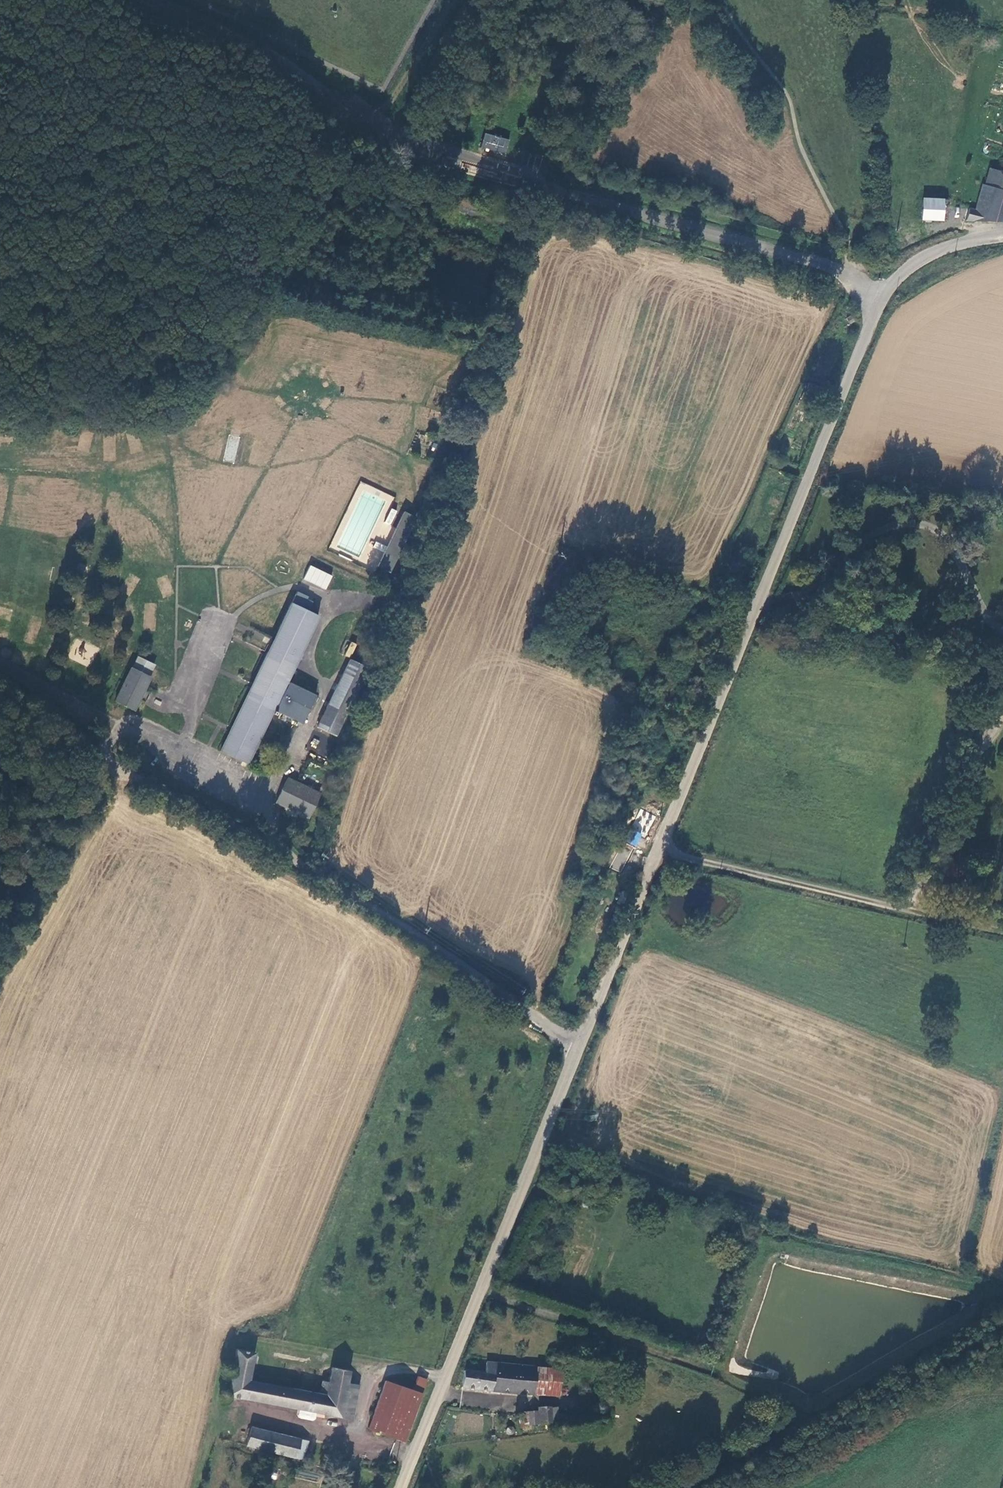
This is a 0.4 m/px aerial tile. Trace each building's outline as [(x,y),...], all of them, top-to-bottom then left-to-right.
[(509,142),(484,135),(481,147),(506,154),(509,142)] [(996,171),(983,168),(983,170),(980,180),(992,183),(996,171)] [(996,171),(992,183),(980,180),(971,208),(965,208),(965,221),(1001,222),(1002,216),(1002,173),(996,171)] [(941,201),(920,200),(920,221),(941,221),(941,201)] [(233,406),(243,411),(249,398),(240,393),(233,406)] [(159,427),(145,431),(148,440),(161,437),(159,427)] [(391,508),(385,522),(391,524),(397,510),(391,508)] [(377,566),(389,572),(416,518),(403,512),(377,566)] [(303,579),(326,590),(333,575),(310,565),(303,579)] [(24,598),(39,600),(40,590),(25,588),(24,598)] [(307,595),(297,590),(290,604),(307,612),(313,601),(306,598),(307,595)] [(301,722),(314,695),(285,681),(317,616),(307,612),(290,604),(289,604),(220,748),(238,757),(247,761),(271,712),(273,708),(301,722)] [(29,630),(34,620),(21,615),(17,624),(29,630)] [(115,700),(134,709),(150,675),(149,674),(147,673),(153,662),(140,655),(134,667),(133,666),(132,666),(115,700)] [(349,660),(328,704),(346,713),(367,668),(349,660)] [(984,667),(982,677),(1002,681),(1002,671),(984,667)] [(346,713),(328,704),(317,726),(335,736),(346,713)] [(294,784),(287,781),(276,803),(308,819),(319,796),(294,784)] [(660,809),(646,802),(643,809),(657,815),(660,809)] [(346,1382),(348,1372),(332,1369),(329,1383),(323,1382),(320,1393),(322,1393),(322,1395),(248,1380),(255,1354),(236,1350),(227,1395),(298,1410),(313,1413),(338,1418),(346,1382)] [(463,1388),(501,1391),(504,1364),(486,1362),(485,1373),(464,1371),(463,1388)] [(535,1393),(538,1367),(504,1364),(501,1391),(535,1393)] [(535,1393),(560,1395),(562,1370),(538,1367),(535,1393)] [(417,1377),(412,1392),(421,1395),(426,1380),(417,1377)] [(359,1386),(346,1382),(338,1418),(351,1420),(359,1386)] [(368,1428),(404,1441),(421,1395),(412,1392),(386,1382),(368,1428)] [(525,1397),(525,1395),(462,1391),(460,1407),(516,1411),(517,1396),(525,1397)] [(540,1411),(537,1411),(539,1423),(552,1422),(551,1407),(540,1408),(540,1411)] [(310,1420),(312,1419),(313,1413),(298,1410),(296,1415),(298,1418),(310,1420)] [(530,1412),(531,1424),(539,1423),(537,1411),(530,1412)] [(530,1412),(521,1413),(522,1425),(531,1424),(530,1412)] [(252,1429),(246,1447),(285,1458),(290,1439),(252,1429)] [(290,1439),(285,1458),(302,1462),(307,1443),(290,1439)]
